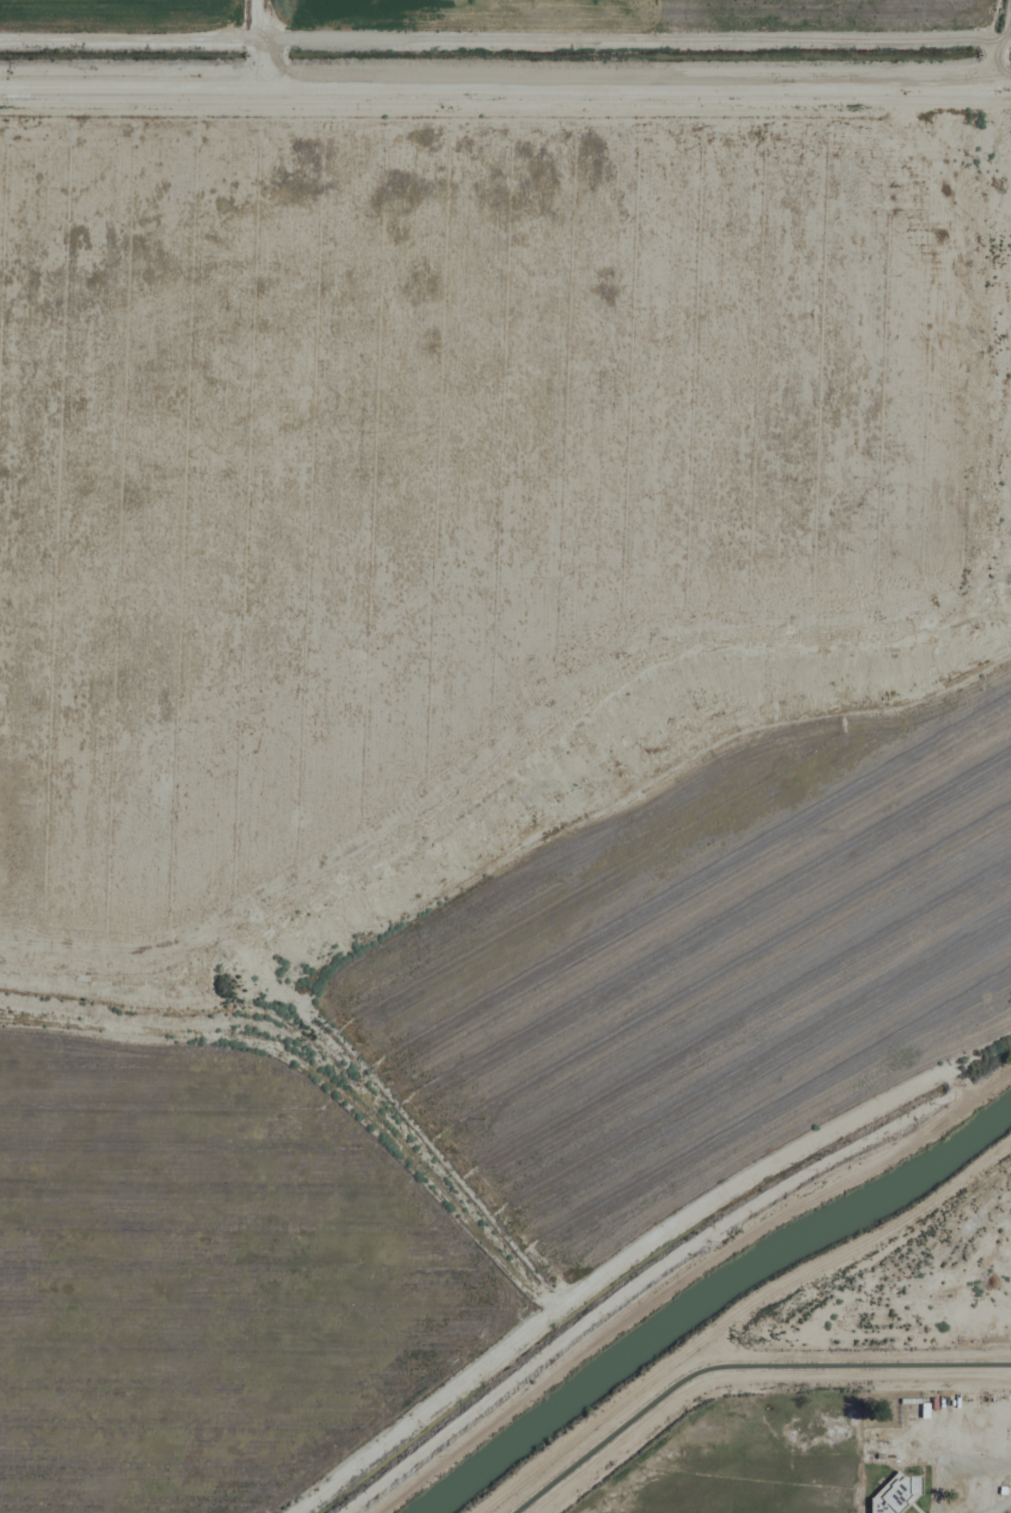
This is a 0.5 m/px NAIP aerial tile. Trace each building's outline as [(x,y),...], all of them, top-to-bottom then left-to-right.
[(918,1476),(879,1477),(879,1496),(868,1496),(868,1512),(903,1512),(903,1499),(918,1498),(918,1476)]
